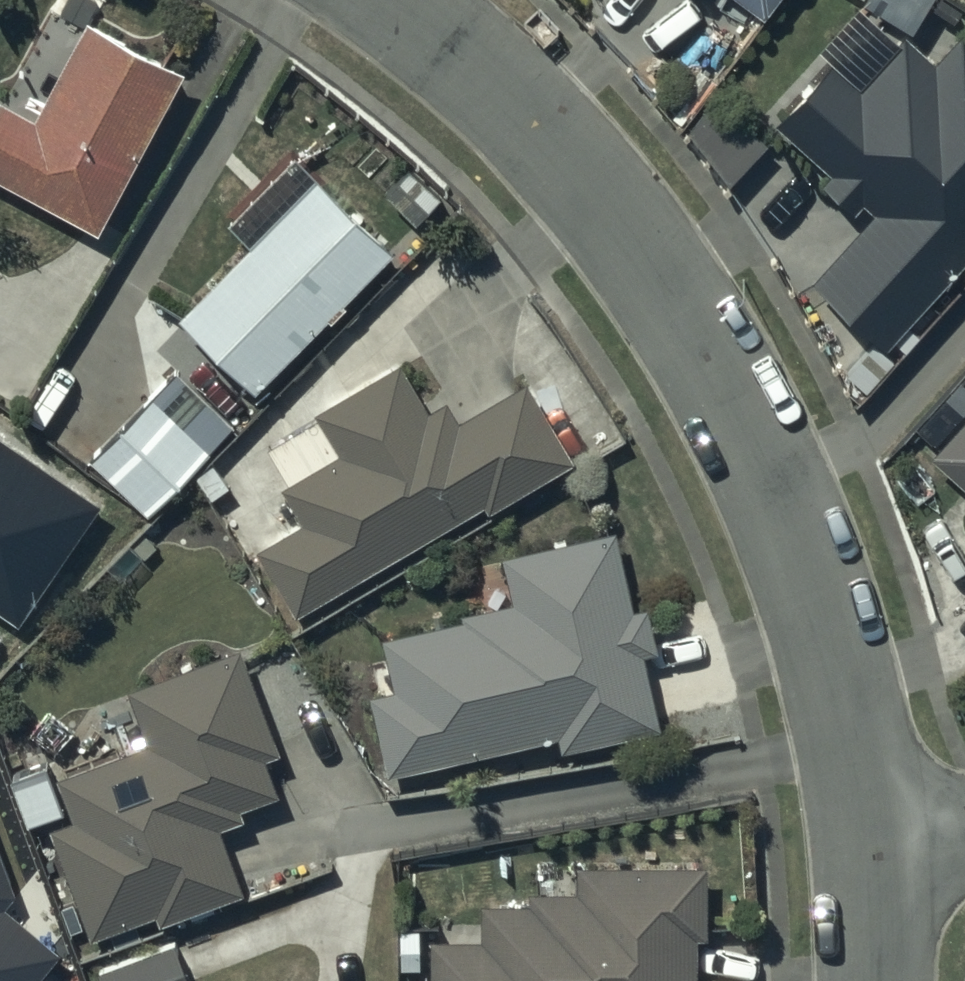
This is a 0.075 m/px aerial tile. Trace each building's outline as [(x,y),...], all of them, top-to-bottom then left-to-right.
[(768,18),(781,0),(742,0),(768,18)] [(865,2),(912,31),(931,0),(866,0),(865,2)] [(182,71),(87,20),(35,118),(0,100),(0,101),(0,182),(96,233),(182,71)] [(964,260),(964,36),(939,65),(909,38),(864,87),(834,60),(780,120),(837,171),(825,184),(857,212),(867,200),(880,212),(816,283),(887,347),(964,260)] [(257,391),(393,252),(290,151),(224,219),(250,245),(181,316),(257,391)] [(488,510),(572,459),(524,380),(463,417),(450,397),(428,411),(398,363),(314,413),(339,455),(282,489),(304,524),(258,552),(295,614),(483,501),(488,510)] [(234,427),(175,371),(90,460),(149,516),(234,427)] [(936,459),(964,485),(964,427),(936,459)] [(17,623),(100,504),(0,436),(0,611),(17,623)] [(632,610),(615,539),(615,535),(503,557),(513,605),(460,615),(462,622),(383,638),(394,690),(373,694),(389,776),(563,740),(565,750),(658,729),(641,654),(658,650),(648,606),(632,610)] [(277,755),(239,650),(128,690),(148,746),(58,778),(73,821),(51,829),(90,937),(155,913),(160,926),(244,896),(219,827),(241,819),(238,809),(277,795),(264,760),(277,755)] [(12,899),(0,865),(0,914),(12,899)] [(695,935),(709,935),(708,866),(580,867),(581,891),(532,891),(532,904),(482,905),(482,939),(430,940),(431,980),(695,980),(695,935)] [(52,960),(0,917),(0,980),(35,980),(52,960)] [(175,944),(102,969),(106,980),(188,980),(175,944)]
